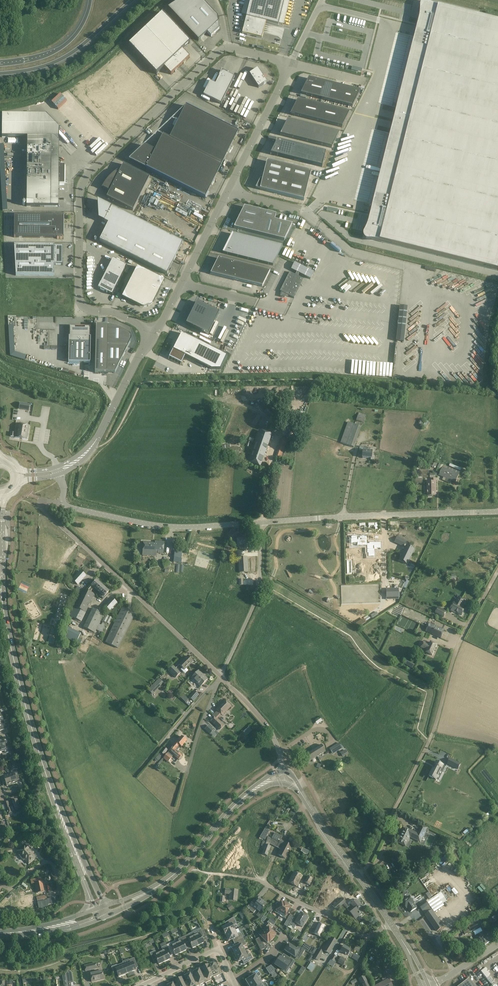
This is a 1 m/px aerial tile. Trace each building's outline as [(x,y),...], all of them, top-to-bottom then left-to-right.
[(211,37),(219,29),(217,17),(202,0),(180,0),(168,8),(198,41),(207,32),(211,37)] [(242,33),(255,36),(262,38),(263,34),(256,32),(259,20),(278,25),(285,0),(250,0),(242,33)] [(364,235),(364,236),(365,237),(365,238),(366,239),(366,240),(367,240),(368,241),(369,241),(371,241),(372,241),(373,241),(374,241),(375,241),(376,241),(379,241),(380,242),(381,242),(437,256),(497,271),(497,22),(496,21),(439,7),(438,7),(437,7),(436,6),(435,6),(434,5),(433,5),(432,4),(431,4),(430,3),(429,3),(428,2),(426,2),(424,3),(423,4),(422,5),(421,5),(421,7),(421,9),(421,10),(421,11),(421,12),(421,13),(421,14),(420,15),(420,17),(420,18),(420,19),(420,20),(418,28),(417,32),(415,38),(374,203),(372,209),(373,210),(372,213),(369,223),(368,226),(368,227),(367,228),(367,229),(366,230),(366,231),(365,232),(365,233),(364,235)] [(164,67),(171,75),(189,57),(182,50),(190,43),(162,13),(129,45),(156,74),(164,67)] [(249,74),(258,88),(266,82),(257,69),(249,74)] [(228,73),(223,71),(222,71),(219,77),(215,84),(210,82),(203,95),(221,104),(234,77),(227,74),(228,73)] [(196,83),(198,85),(206,78),(204,75),(196,83)] [(352,107),(360,91),(308,78),(300,94),(352,107)] [(349,113),(298,100),(290,114),(342,127),(349,113)] [(186,106),(170,139),(221,165),(238,132),(186,106)] [(56,132),(59,129),(46,115),(2,115),(2,137),(27,138),(26,207),(58,207),(58,185),(64,185),(64,166),(59,166),(59,143),(56,139),(59,136),(56,132)] [(339,133),(287,121),(280,135),(331,148),(339,133)] [(170,139),(163,136),(155,151),(144,146),(129,160),(146,169),(205,198),(221,165),(170,139)] [(277,141),(270,154),(278,156),(322,167),(325,153),(281,142),(277,141)] [(311,172),(267,161),(262,180),(260,179),(255,189),(304,201),(311,172)] [(107,180),(106,181),(139,198),(149,177),(123,164),(119,174),(116,172),(114,173),(113,174),(112,175),(111,176),(109,177),(108,179),(107,180)] [(139,198),(106,181),(105,182),(105,183),(104,185),(103,186),(102,187),(102,188),(102,189),(102,188),(110,192),(107,198),(133,211),(139,198)] [(104,222),(108,224),(176,257),(183,243),(97,200),(97,202),(99,203),(99,211),(98,210),(98,219),(104,222)] [(274,220),(276,215),(244,207),(234,228),(284,240),(292,225),(274,220)] [(62,215),(57,215),(14,215),(14,238),(57,238),(57,239),(62,239),(62,238),(63,238),(64,216),(62,215)] [(108,224),(99,241),(167,275),(176,257),(108,224)] [(282,246),(233,234),(237,235),(236,240),(230,238),(223,253),(273,265),(282,246)] [(14,245),(16,276),(54,276),(54,265),(62,265),(63,247),(54,247),(54,246),(14,245)] [(270,271),(218,258),(210,274),(262,287),(270,271)] [(112,295),(127,266),(113,259),(98,288),(112,295)] [(303,279),(298,276),(299,274),(307,277),(310,279),(314,272),(294,263),(291,269),(296,272),(295,275),(290,272),(280,291),(294,298),(303,279)] [(164,280),(137,267),(122,297),(140,306),(141,305),(144,307),(151,304),(152,301),(153,302),(164,280)] [(334,284),(337,289),(347,282),(343,277),(334,284)] [(490,293),(482,297),(481,296),(478,297),(482,304),(493,299),(490,293)] [(197,302),(186,324),(208,335),(219,313),(197,302)] [(404,342),(407,307),(400,306),(396,341),(404,342)] [(13,325),(8,325),(9,358),(25,358),(25,353),(14,354),(13,325)] [(108,326),(96,326),(95,373),(107,373),(115,373),(130,342),(131,341),(131,338),(131,337),(130,336),(128,335),(125,333),(121,331),(119,330),(114,328),(112,327),(111,327),(110,327),(108,326)] [(79,328),(79,329),(75,329),(75,327),(70,327),(69,337),(69,342),(69,352),(68,352),(68,362),(90,363),(91,337),(90,337),(90,327),(85,327),(85,329),(81,329),(81,328),(79,328)] [(176,343),(168,359),(180,365),(185,356),(211,369),(221,369),(227,356),(201,343),(182,333),(177,342),(176,343)] [(276,412),(269,406),(264,411),(272,418),(276,412)] [(366,415),(358,412),(356,420),(364,423),(366,415)] [(361,427),(348,422),(340,443),(354,448),(361,427)] [(30,426),(17,424),(15,433),(11,432),(11,436),(14,437),(20,438),(27,440),(30,426)] [(271,434),(259,430),(248,462),(261,466),(271,434)] [(280,438),(277,456),(282,457),(286,439),(280,438)] [(239,455),(238,447),(222,449),(223,457),(239,455)] [(375,448),(368,447),(368,451),(363,450),(362,458),(371,459),(371,460),(374,460),(375,448)] [(444,465),(440,463),(436,471),(440,473),(439,475),(444,477),(442,480),(450,484),(452,481),(455,482),(460,472),(444,465)] [(436,496),(436,479),(430,479),(430,482),(428,482),(428,497),(432,497),(432,496),(436,496)] [(350,540),(349,540),(350,543),(351,544),(357,544),(357,547),(357,548),(361,548),(361,547),(366,546),(367,554),(368,554),(368,557),(375,557),(374,550),(381,550),(381,542),(373,543),(373,542),(370,542),(370,543),(367,543),(367,536),(365,536),(365,535),(362,535),(362,536),(356,536),(356,535),(352,536),(351,537),(351,539),(350,539),(350,540)] [(247,549),(246,539),(239,539),(239,549),(247,549)] [(164,542),(155,541),(155,543),(143,542),(142,555),(147,555),(147,552),(151,552),(151,556),(156,556),(156,553),(163,554),(164,542)] [(406,546),(401,557),(408,561),(414,550),(406,546)] [(175,551),(174,563),(181,564),(182,552),(175,551)] [(248,572),(247,557),(238,558),(240,573),(248,572)] [(171,567),(168,559),(162,560),(164,569),(171,567)] [(85,576),(80,571),(72,580),(77,585),(85,576)] [(88,588),(86,590),(90,592),(94,588),(98,591),(102,586),(96,580),(94,582),(93,582),(88,588)] [(78,586),(76,590),(81,592),(69,616),(81,622),(95,594),(78,586)] [(109,592),(102,586),(98,591),(100,593),(101,594),(99,596),(103,599),(107,594),(109,592)] [(398,589),(386,590),(386,598),(398,597),(398,589)] [(465,600),(460,597),(457,604),(454,602),(450,609),(452,610),(451,611),(455,613),(456,612),(462,615),(466,608),(462,606),(465,600)] [(116,603),(111,598),(104,606),(109,611),(116,603)] [(95,633),(103,617),(104,618),(105,615),(93,608),(83,627),(95,633)] [(135,614),(122,608),(106,642),(118,648),(135,614)] [(447,612),(438,608),(435,612),(444,617),(447,612)] [(112,618),(106,615),(103,621),(109,624),(112,618)] [(427,629),(426,631),(430,633),(441,638),(444,630),(433,625),(429,624),(427,629)] [(78,638),(80,634),(66,627),(62,636),(76,643),(77,641),(80,642),(81,640),(78,638)] [(430,644),(424,641),(421,649),(427,651),(426,653),(432,655),(437,645),(431,642),(430,644)] [(187,656),(179,665),(182,668),(181,670),(185,674),(188,670),(186,668),(193,662),(187,656)] [(180,673),(172,665),(167,670),(175,678),(180,673)] [(208,679),(199,671),(192,678),(201,687),(208,679)] [(147,690),(151,695),(164,684),(159,679),(147,690)] [(199,695),(194,691),(189,697),(193,702),(199,695)] [(218,711),(213,716),(215,717),(217,719),(221,715),(223,716),(231,706),(226,702),(225,700),(216,709),(218,711)] [(215,717),(211,721),(220,730),(224,726),(217,719),(215,717)] [(248,726),(242,732),(245,736),(252,730),(248,726)] [(178,739),(172,747),(173,747),(175,749),(178,747),(179,745),(181,747),(186,741),(182,737),(181,737),(179,739),(178,739)] [(1,751),(4,751),(4,753),(6,754),(11,752),(8,743),(5,744),(3,739),(0,740),(0,747),(1,751)] [(342,748),(339,743),(329,749),(333,754),(342,748)] [(312,750),(317,757),(325,752),(321,745),(312,750)] [(163,747),(160,752),(163,754),(164,755),(168,750),(163,747)] [(169,751),(163,758),(168,762),(170,760),(172,757),(171,756),(172,754),(173,755),(174,755),(178,759),(182,755),(177,751),(178,749),(179,748),(178,747),(175,749),(173,747),(172,747),(169,751)] [(308,762),(317,757),(312,750),(304,756),(308,762)] [(450,759),(447,764),(458,769),(461,764),(450,759)] [(437,762),(435,765),(434,765),(433,768),(434,768),(429,776),(436,779),(441,770),(443,772),(446,766),(437,762)] [(12,773),(9,774),(12,785),(17,783),(16,778),(19,777),(16,769),(12,770),(11,772),(12,773)] [(329,773),(321,777),(323,782),(332,778),(329,773)] [(7,786),(12,785),(9,774),(4,776),(3,775),(0,776),(2,782),(5,781),(7,786)] [(326,786),(321,789),(323,792),(322,792),(324,796),(323,796),(327,801),(328,801),(330,804),(331,804),(332,806),(336,804),(335,801),(336,801),(333,797),(334,797),(331,791),(330,792),(328,788),(327,789),(326,786)] [(21,811),(17,799),(12,801),(13,805),(9,806),(8,802),(4,803),(8,815),(21,811)] [(401,838),(399,842),(406,846),(410,837),(411,835),(422,841),(424,837),(426,832),(427,832),(429,828),(428,828),(422,825),(418,833),(406,827),(405,830),(403,829),(399,838),(401,838)] [(269,831),(265,829),(261,836),(260,837),(265,840),(269,831)] [(273,836),(272,838),(272,839),(279,842),(279,843),(283,845),(282,846),(285,848),(286,849),(285,851),(289,853),(292,846),(291,846),(292,843),(288,841),(286,843),(285,843),(285,842),(281,840),(282,837),(275,833),(273,836)] [(272,839),(272,838),(268,837),(266,842),(263,841),(261,846),(264,847),(262,854),(267,856),(271,846),(269,846),(270,844),(280,849),(278,855),(286,859),(289,853),(285,851),(286,849),(285,848),(282,846),(283,845),(279,843),(279,842),(272,839)] [(17,851),(20,854),(19,855),(23,861),(24,860),(28,864),(36,858),(29,850),(30,849),(27,846),(26,847),(24,845),(17,851)] [(443,847),(439,852),(442,856),(447,851),(443,847)] [(302,876),(294,872),(288,882),(297,887),(302,876)] [(41,877),(30,880),(31,884),(35,883),(37,893),(44,891),(42,881),(41,877)] [(238,890),(226,889),(225,894),(230,894),(230,900),(237,901),(238,890)] [(15,898),(12,898),(13,899),(15,898),(16,904),(18,903),(19,907),(24,906),(25,907),(26,907),(27,911),(34,910),(31,897),(25,898),(25,899),(24,899),(23,896),(15,898)] [(411,912),(417,908),(414,903),(410,896),(402,902),(407,908),(408,908),(411,912)] [(346,902),(342,898),(339,901),(338,900),(337,901),(337,902),(333,906),(336,910),(337,910),(337,911),(341,908),(340,907),(343,904),(347,909),(354,918),(361,912),(359,909),(361,907),(356,900),(351,904),(351,905),(349,907),(345,902),(346,902)] [(52,899),(37,902),(39,908),(53,905),(52,899)] [(266,904),(260,899),(256,903),(253,901),(250,906),(249,905),(247,908),(253,913),(255,910),(256,911),(257,909),(260,912),(263,908),(266,904)] [(419,906),(422,910),(429,905),(426,901),(419,906)] [(281,902),(275,912),(277,914),(280,915),(281,913),(287,904),(284,902),(283,903),(281,902)] [(281,913),(280,915),(283,917),(285,919),(291,908),(289,906),(290,906),(287,904),(281,913)] [(426,916),(437,931),(444,927),(432,910),(426,915),(426,916)] [(289,925),(288,927),(292,930),(293,928),(294,928),(296,924),(302,927),(308,917),(307,917),(307,916),(305,914),(304,915),(300,913),(296,920),(292,918),(290,922),(288,925),(289,925)] [(225,935),(235,930),(233,926),(236,924),(233,917),(227,922),(228,925),(222,928),(223,930),(222,930),(223,934),(224,933),(225,935),(226,935),(225,935)] [(263,930),(264,932),(265,931),(272,939),(275,937),(274,936),(276,934),(271,929),(273,927),(275,924),(269,919),(267,923),(269,924),(263,930)] [(478,928),(474,921),(467,924),(468,926),(462,929),(465,935),(478,928)] [(314,931),(313,933),(321,937),(326,927),(318,923),(314,931)] [(197,931),(192,933),(194,936),(195,940),(198,946),(204,943),(201,937),(204,936),(206,935),(204,930),(203,928),(203,927),(201,928),(200,928),(201,929),(197,931)] [(237,934),(235,930),(225,935),(226,935),(227,937),(225,938),(226,939),(227,940),(228,940),(229,941),(235,938),(236,942),(243,939),(241,933),(237,934)] [(265,931),(264,932),(262,934),(261,932),(259,934),(267,943),(269,941),(270,942),(272,939),(265,931)] [(489,932),(486,935),(484,932),(476,936),(482,947),(490,942),(489,941),(493,938),(489,932)] [(189,934),(183,937),(186,943),(189,942),(193,948),(198,946),(194,936),(190,938),(189,934)] [(186,943),(183,937),(178,939),(179,942),(176,944),(181,953),(186,950),(184,944),(186,943)] [(235,955),(244,951),(242,946),(246,945),(243,939),(236,942),(238,946),(232,949),(233,950),(232,950),(232,951),(232,952),(232,953),(233,953),(233,954),(234,954),(235,955)] [(337,942),(332,939),(324,951),(330,955),(335,946),(334,946),(337,942)] [(170,943),(167,945),(170,951),(172,950),(175,956),(181,953),(176,944),(171,946),(170,943)] [(302,947),(308,952),(311,947),(305,943),(302,947)] [(296,949),(289,944),(284,950),(295,957),(299,951),(303,954),(305,950),(298,946),(296,949)] [(170,951),(167,945),(161,948),(163,951),(160,953),(164,962),(170,959),(167,952),(170,951)] [(340,951),(347,956),(348,956),(351,958),(353,954),(349,952),(351,950),(344,946),(340,951)] [(323,953),(319,950),(314,958),(318,961),(323,953)] [(159,965),(164,962),(160,953),(157,954),(155,951),(150,953),(153,960),(156,959),(159,965)] [(246,955),(244,951),(235,955),(236,957),(235,957),(235,958),(235,959),(235,960),(236,960),(237,960),(238,962),(244,959),(246,963),(253,959),(250,953),(246,955)] [(340,951),(337,956),(341,958),(338,962),(343,965),(348,956),(347,956),(340,951)] [(333,954),(328,963),(333,967),(336,962),(339,958),(334,955),(333,954)] [(295,962),(287,956),(284,960),(280,957),(277,961),(275,963),(275,964),(275,965),(280,968),(280,969),(286,973),(290,967),(291,968),(295,962)] [(134,967),(137,966),(134,958),(129,960),(130,962),(124,965),(124,966),(127,974),(135,970),(134,967)] [(315,965),(311,962),(307,968),(311,971),(315,965)] [(97,969),(96,963),(88,965),(84,966),(85,972),(97,969)] [(208,966),(213,976),(213,978),(220,974),(222,973),(220,968),(217,969),(216,967),(215,967),(214,963),(208,966)] [(127,974),(124,966),(118,968),(117,965),(111,967),(114,973),(117,972),(119,977),(127,974)] [(204,980),(205,982),(205,983),(211,980),(210,977),(213,976),(208,966),(208,965),(207,966),(206,966),(206,965),(205,965),(205,966),(204,966),(204,967),(203,967),(202,968),(205,973),(204,973),(205,975),(202,976),(204,980)] [(276,970),(271,965),(266,969),(270,974),(276,970)] [(192,979),(195,985),(197,985),(200,985),(205,982),(204,980),(202,976),(199,970),(193,972),(195,975),(194,976),(195,978),(192,979)] [(104,979),(102,971),(90,974),(92,982),(104,979)] [(260,981),(257,977),(261,975),(259,972),(255,974),(255,975),(246,981),(247,982),(246,983),(248,985),(249,985),(251,985),(260,981)] [(195,985),(192,979),(190,974),(189,974),(188,974),(187,974),(186,975),(186,976),(185,976),(187,981),(186,982),(187,984),(184,985),(185,985),(192,985),(195,985)] [(365,975),(358,979),(362,985),(370,985),(365,975)] [(470,978),(459,985),(476,985),(470,978)]
